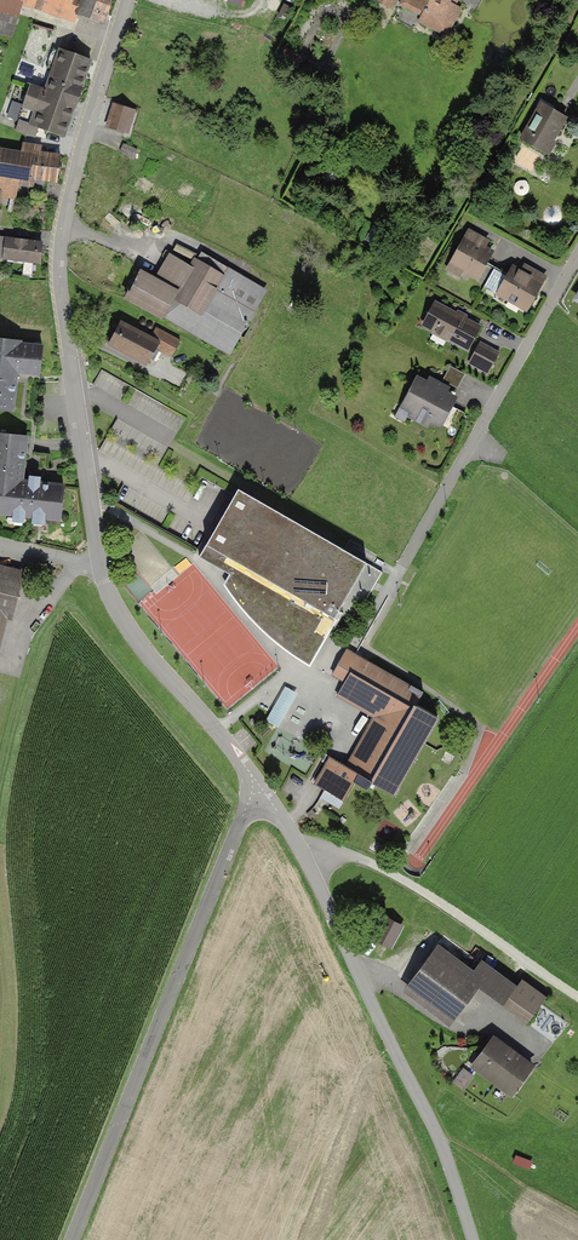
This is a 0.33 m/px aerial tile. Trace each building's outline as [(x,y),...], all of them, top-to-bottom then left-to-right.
[(58,17),(63,0),(0,0),(58,17)] [(116,0),(83,0),(78,19),(109,28),(116,0)] [(411,1),(426,8),(420,21),(446,34),(459,8),(449,3),(450,0),(411,0),(411,1)] [(11,35),(16,17),(0,13),(0,32),(11,35)] [(38,126),(63,135),(90,60),(59,50),(44,91),(30,86),(15,129),(34,135),(38,126)] [(134,111),(114,104),(107,127),(127,132),(134,111)] [(550,156),(569,118),(543,104),(524,142),(550,156)] [(137,150),(123,144),(120,152),(134,158),(137,150)] [(2,150),(0,173),(0,178),(57,183),(60,155),(2,150)] [(172,227),(143,214),(135,231),(164,244),(172,227)] [(45,239),(4,236),(3,258),(43,260),(45,239)] [(495,252),(465,238),(449,270),(479,285),(495,252)] [(143,268),(81,240),(67,270),(129,299),(143,268)] [(267,289),(202,252),(193,267),(170,254),(155,277),(180,289),(164,319),(231,355),(267,289)] [(547,283),(513,265),(497,296),(531,314),(547,283)] [(494,268),(487,286),(497,290),(505,273),(494,268)] [(155,277),(146,272),(131,302),(164,319),(180,289),(155,277)] [(484,325),(436,300),(424,324),(471,348),(484,325)] [(160,337),(121,319),(109,344),(148,363),(160,337)] [(19,337),(0,336),(0,409),(12,411),(19,337)] [(499,354),(481,345),(471,365),(489,374),(499,354)] [(445,381),(461,385),(466,370),(449,366),(445,381)] [(121,397),(128,385),(103,371),(96,383),(121,397)] [(461,396),(423,374),(399,415),(438,436),(461,396)] [(29,435),(0,433),(0,482),(25,484),(29,435)] [(68,487),(5,482),(2,518),(65,522),(68,487)] [(383,571),(238,488),(234,495),(207,543),(199,556),(230,574),(225,583),(247,596),(243,603),(264,615),(260,622),(271,629),(269,632),(281,639),(282,636),(293,642),(289,649),(310,661),(349,593),(365,602),(383,571)] [(0,566),(0,650),(7,618),(14,619),(24,571),(0,566)] [(410,705),(353,673),(339,698),(373,717),(348,761),(371,774),(410,705)] [(281,726),(299,692),(285,685),(268,720),(281,726)] [(371,783),(396,797),(426,742),(440,716),(414,703),(371,783)] [(361,774),(330,758),(314,787),(344,804),(361,774)] [(393,951),(406,927),(386,917),(374,941),(393,951)] [(475,968),(439,944),(407,991),(456,1023),(481,985),(488,976),(475,968)] [(484,956),(475,968),(488,976),(481,985),(507,1005),(521,984),(484,956)] [(549,996),(524,980),(521,984),(507,1005),(505,1007),(530,1024),(549,996)] [(537,1067),(495,1035),(470,1066),(512,1098),(537,1067)] [(464,1065),(454,1081),(467,1089),(477,1074),(464,1065)]
